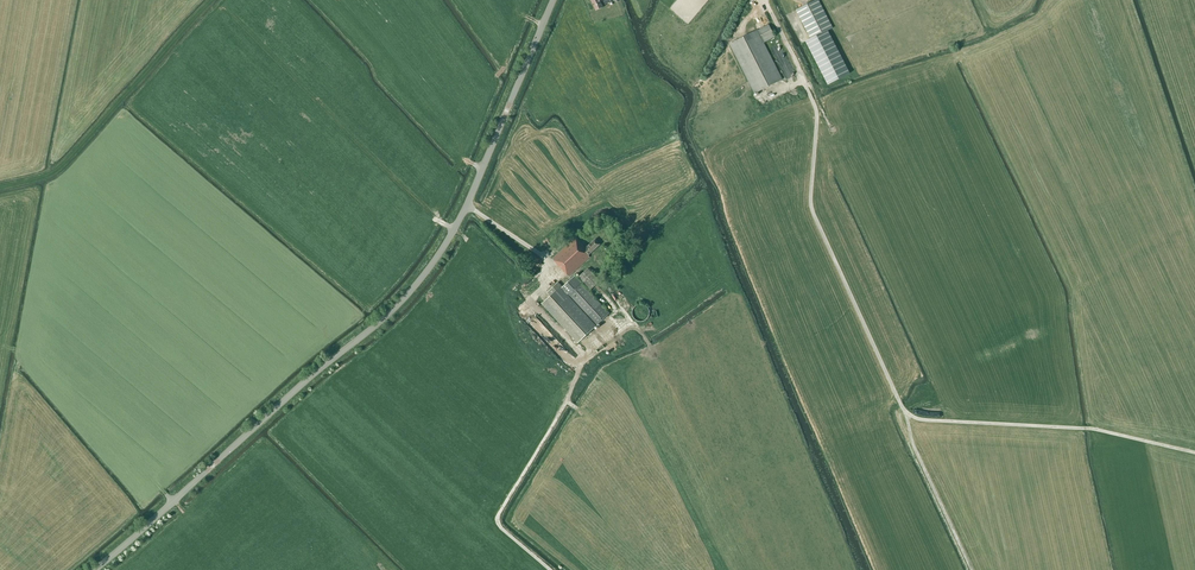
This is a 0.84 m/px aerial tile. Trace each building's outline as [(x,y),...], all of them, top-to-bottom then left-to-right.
[(596,11),(603,8),(599,0),(591,0),(596,11)] [(796,9),(810,38),(805,41),(828,84),(850,73),(828,31),(832,28),(818,0),(815,0),(796,9)] [(782,80),(764,43),(775,37),(769,25),(758,31),(757,30),(729,44),(755,94),(782,80)] [(561,267),(560,268),(568,277),(590,257),(588,256),(600,245),(595,240),(585,249),(582,246),(583,245),(576,238),(568,245),(568,244),(553,258),(561,267)] [(531,261),(538,266),(542,262),(536,256),(531,261)] [(599,281),(588,269),(579,277),(590,290),(599,281)] [(609,314),(574,276),(563,287),(558,282),(547,292),(551,296),(542,304),(578,343),(596,326),(609,314)] [(642,304),(641,304),(639,304),(637,304),(636,305),(635,306),(634,307),(633,308),(632,310),(632,311),(632,313),(632,314),(632,316),(633,317),(634,319),(635,320),(636,321),(637,321),(639,322),(641,322),(642,322),(644,321),(645,321),(646,320),(647,319),(648,317),(649,316),(649,314),(650,313),(649,311),(649,310),(648,308),(647,307),(646,306),(645,305),(644,304),(642,304)]
